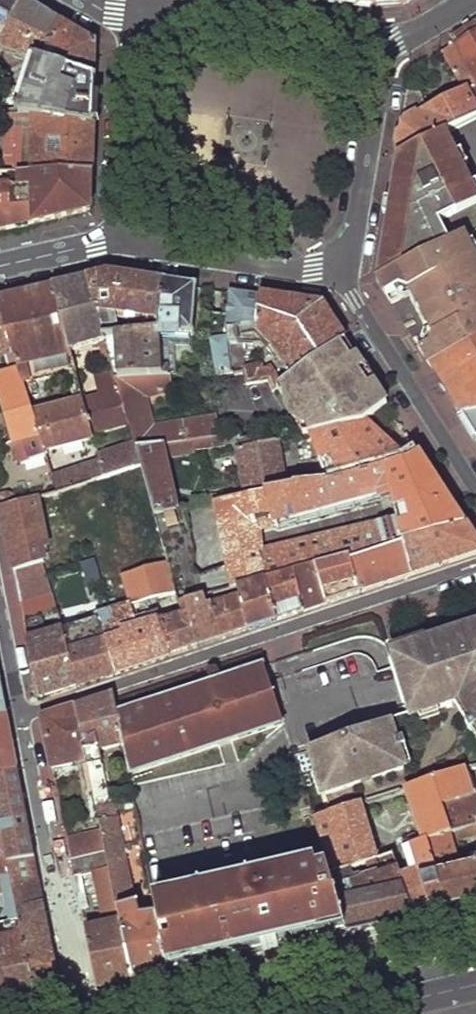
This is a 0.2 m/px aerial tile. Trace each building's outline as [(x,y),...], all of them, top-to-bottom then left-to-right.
[(0,52),(22,1),(21,0),(0,0),(0,52)] [(42,13),(22,1),(0,52),(36,64),(96,83),(97,62),(98,46),(80,35),(42,13)] [(462,40),(442,53),(463,91),(475,116),(475,32),(462,40)] [(36,64),(29,83),(19,80),(16,89),(0,87),(0,115),(10,116),(94,128),(95,106),(96,83),(36,64)] [(463,91),(423,112),(421,93),(408,92),(402,126),(396,159),(446,133),(475,117),(475,116),(463,91)] [(10,116),(6,169),(0,170),(0,176),(91,175),(93,152),(94,128),(10,116)] [(377,280),(463,238),(475,232),(475,191),(446,133),(396,159),(390,198),(377,280)] [(91,175),(0,176),(0,234),(24,228),(87,215),(90,211),(90,194),(91,175)] [(418,346),(433,369),(475,346),(475,266),(463,238),(377,280),(391,303),(409,294),(427,331),(429,330),(433,338),(418,346)] [(105,274),(85,279),(102,339),(113,337),(111,314),(145,319),(142,335),(146,335),(155,334),(163,283),(134,279),(105,274)] [(51,287),(68,354),(104,345),(102,339),(85,279),(68,283),(51,287)] [(180,285),(163,283),(155,334),(185,338),(189,338),(196,288),(180,285)] [(19,369),(26,392),(37,388),(36,383),(73,374),(68,354),(51,287),(24,294),(0,300),(0,309),(19,369)] [(243,295),(229,293),(223,329),(239,331),(254,333),(256,327),(259,297),(243,295)] [(259,297),(256,327),(291,379),(344,341),(333,324),(321,306),(296,303),(259,297)] [(4,358),(8,372),(19,369),(0,309),(0,358),(4,358)] [(281,386),(283,384),(279,376),(275,378),(269,369),(261,372),(259,365),(245,365),(239,331),(223,329),(224,333),(228,362),(230,377),(245,373),(246,384),(268,385),(272,392),(276,390),(281,386)] [(224,333),(205,336),(205,340),(208,365),(228,362),(224,333)] [(155,334),(146,335),(150,375),(155,375),(155,369),(162,369),(163,375),(170,375),(168,348),(184,350),(185,338),(155,334)] [(113,337),(102,339),(104,345),(112,374),(114,381),(115,383),(163,380),(170,380),(170,375),(163,375),(162,369),(155,369),(155,375),(150,375),(146,335),(142,335),(113,337)] [(283,384),(281,386),(293,404),(304,422),(313,436),(367,423),(387,408),(366,375),(344,341),(291,379),(283,384)] [(446,391),(468,388),(466,377),(475,376),(475,346),(433,369),(446,391)] [(230,377),(228,362),(208,365),(210,381),(230,377)] [(0,374),(0,393),(15,445),(40,437),(34,415),(26,392),(19,369),(8,372),(0,374)] [(112,374),(93,379),(95,386),(114,381),(112,374)] [(475,387),(475,376),(466,377),(468,388),(475,387)] [(163,380),(115,383),(127,428),(134,450),(154,447),(173,445),(183,443),(212,438),(210,422),(146,430),(138,400),(164,396),(163,380)] [(114,381),(95,386),(99,400),(81,405),(89,438),(127,428),(115,383),(114,381)] [(281,386),(276,390),(288,407),(293,404),(281,386)] [(40,437),(46,456),(90,444),(89,438),(81,405),(80,402),(34,415),(40,437)] [(465,421),(475,439),(475,419),(465,421)] [(301,424),(298,427),(305,437),(313,436),(304,422),(301,424)] [(408,463),(367,423),(313,436),(305,437),(303,437),(324,485),(408,463)] [(183,443),(186,453),(230,446),(230,445),(227,436),(212,438),(183,443)] [(15,445),(10,446),(14,460),(22,465),(47,457),(46,456),(40,437),(15,445)] [(183,443),(173,445),(174,455),(186,453),(183,443)] [(271,444),(232,452),(243,496),(283,488),(271,444)] [(152,518),(172,513),(154,447),(134,450),(139,471),(152,518)] [(134,450),(95,461),(96,468),(100,481),(139,471),(134,450)] [(402,545),(464,524),(442,491),(419,456),(414,461),(408,463),(324,485),(283,488),(243,496),(221,501),(213,503),(227,569),(199,577),(191,570),(193,557),(179,511),(172,513),(152,518),(174,596),(178,607),(184,604),(203,598),(236,588),(263,581),(291,573),(312,567),(349,557),(402,545)] [(58,493),(100,481),(96,468),(54,480),(58,493)] [(58,493),(67,521),(68,521),(74,540),(105,532),(126,608),(135,606),(158,599),(174,596),(152,518),(139,471),(100,481),(58,493)] [(67,521),(58,493),(37,498),(1,509),(4,524),(6,535),(67,521)] [(213,503),(221,501),(219,493),(201,497),(204,505),(213,503)] [(204,505),(201,497),(177,502),(179,511),(204,505)] [(475,553),(475,542),(473,538),(464,524),(402,545),(411,575),(447,563),(475,553)] [(386,583),(411,575),(402,545),(350,562),(361,592),(386,583)] [(343,598),(361,592),(350,562),(349,557),(312,567),(325,604),(343,598)] [(314,608),(325,604),(312,567),(291,573),(304,611),(314,608)] [(290,616),(304,611),(291,573),(263,581),(275,621),(290,616)] [(262,625),(275,621),(263,581),(236,588),(239,597),(250,630),(262,625)] [(237,634),(250,630),(239,597),(214,605),(225,638),(237,634)] [(211,643),(225,638),(214,605),(206,608),(203,598),(184,604),(198,647),(211,643)] [(184,652),(198,647),(184,604),(178,607),(181,615),(165,620),(158,622),(170,657),(184,652)] [(141,667),(170,657),(158,622),(143,628),(135,606),(126,608),(94,619),(113,676),(141,667)] [(94,682),(113,676),(94,619),(61,631),(76,688),(94,682)] [(39,701),(76,688),(61,631),(27,642),(39,701)] [(409,716),(410,720),(456,705),(463,703),(475,724),(469,727),(467,728),(471,735),(475,733),(475,634),(391,658),(394,666),(409,716)] [(265,665),(116,713),(122,745),(129,778),(285,726),(270,681),(265,667),(265,665)] [(8,718),(2,688),(0,688),(0,719),(8,718)] [(93,703),(74,709),(87,770),(95,806),(106,804),(96,750),(122,745),(116,713),(113,701),(112,696),(93,703)] [(463,703),(456,705),(469,727),(475,724),(463,703)] [(42,720),(52,770),(77,764),(79,772),(87,770),(74,709),(42,720)] [(18,771),(8,718),(0,719),(0,774),(18,771)] [(390,723),(311,750),(325,794),(404,770),(398,752),(407,750),(405,741),(396,743),(390,723)] [(0,774),(0,821),(1,825),(4,838),(9,864),(35,858),(27,815),(18,771),(0,774)] [(423,845),(427,844),(451,838),(442,810),(472,800),(465,774),(407,792),(423,845)] [(472,800),(442,810),(451,838),(475,829),(475,799),(472,800)] [(169,975),(156,913),(140,917),(117,806),(96,810),(100,831),(105,853),(132,983),(151,979),(169,975)] [(329,878),(377,863),(360,806),(312,821),(328,873),(329,878)] [(100,831),(66,839),(71,861),(105,853),(100,831)] [(0,839),(0,894),(3,894),(14,892),(14,888),(40,883),(35,858),(9,864),(4,838),(0,839)] [(475,904),(475,868),(437,878),(427,844),(423,845),(410,849),(417,873),(429,914),(472,904),(475,904)] [(132,983),(105,853),(71,861),(75,878),(90,874),(101,926),(85,930),(92,961),(98,991),(115,987),(132,983)] [(379,926),(412,918),(400,877),(398,870),(377,876),(377,873),(332,885),(346,934),(379,926)] [(257,954),(346,934),(332,885),(329,878),(328,873),(156,913),(169,975),(257,954)] [(417,873),(400,877),(412,918),(420,916),(429,914),(417,873)] [(62,998),(40,883),(14,888),(14,892),(24,935),(38,1004),(50,1001),(62,998)] [(11,937),(24,935),(14,892),(3,894),(11,937)] [(24,935),(11,937),(0,940),(0,961),(10,1010),(24,1007),(38,1004),(24,935)] [(0,961),(0,1012),(10,1010),(0,961)]
